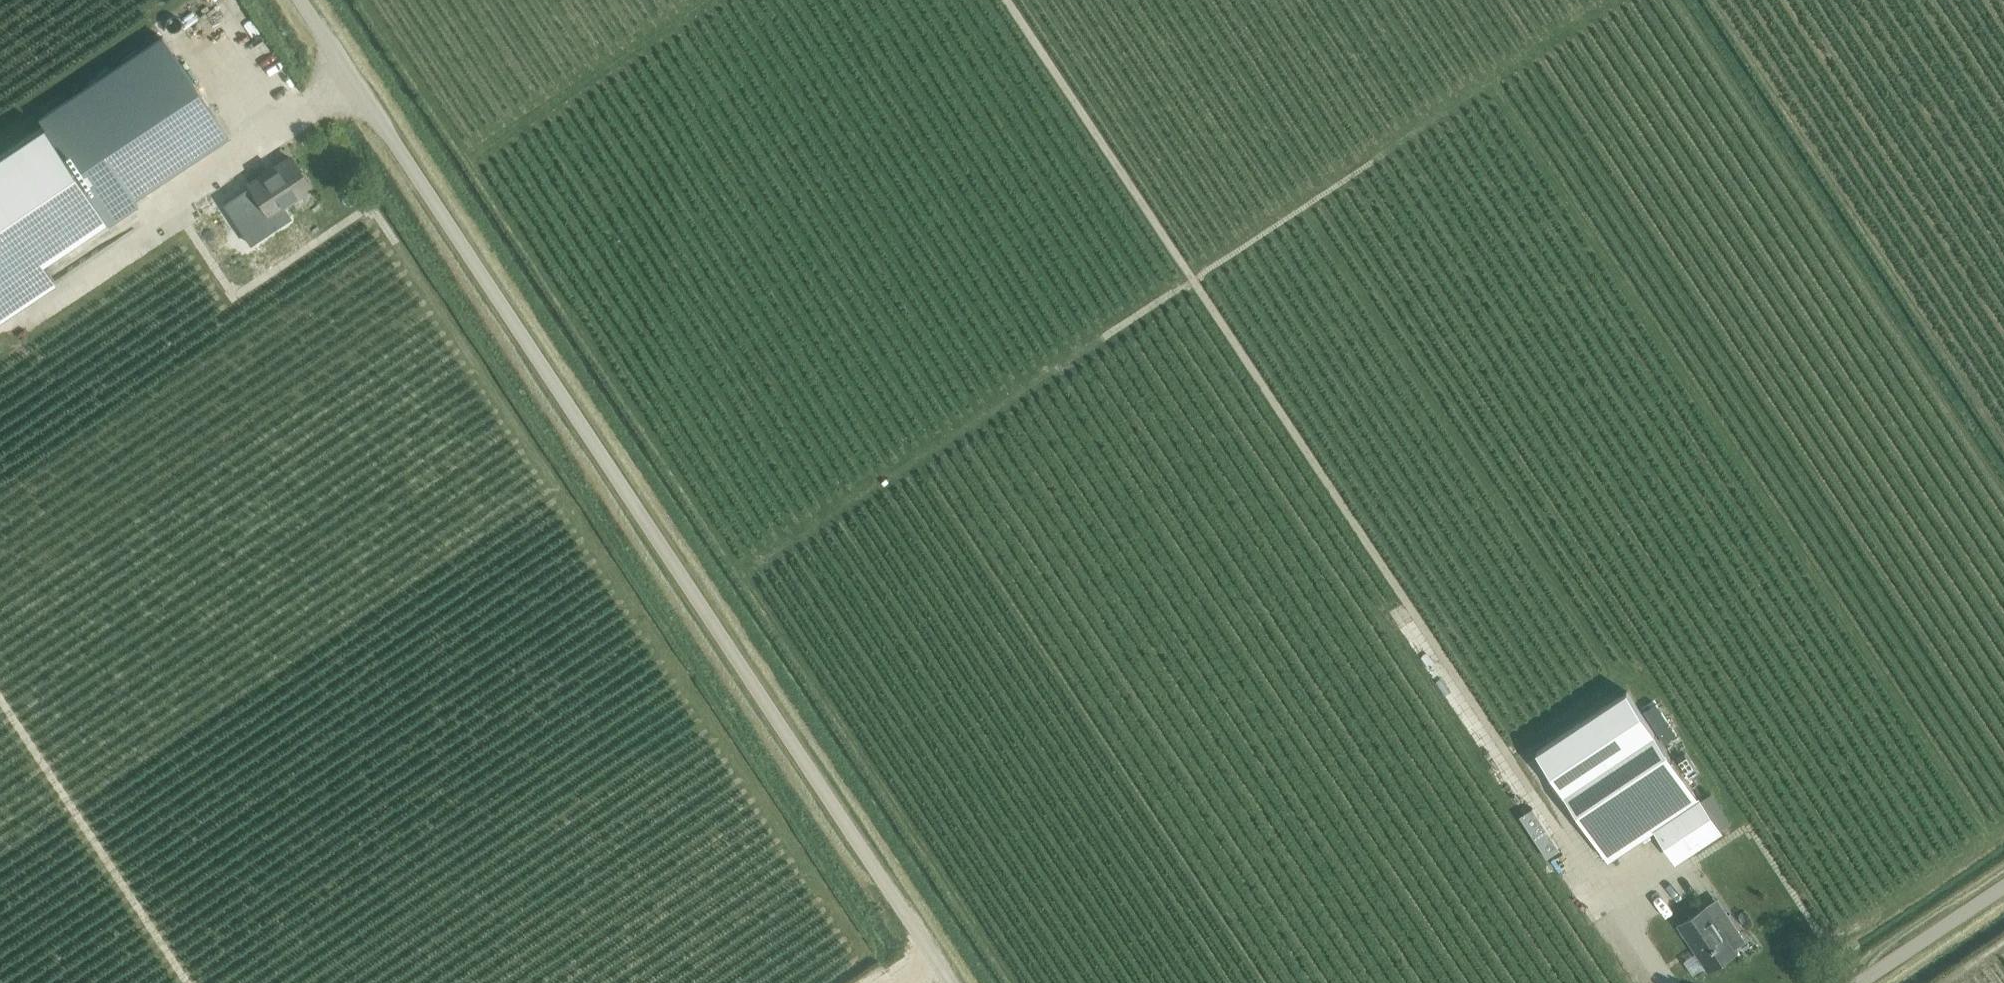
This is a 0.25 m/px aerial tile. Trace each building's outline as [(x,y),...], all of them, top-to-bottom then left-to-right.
[(161,36),(66,100),(37,119),(43,127),(104,220),(106,223),(136,203),(133,199),(227,136),(161,36)] [(0,155),(0,318),(53,282),(40,262),(104,220),(43,127),(0,155)] [(268,215),(309,188),(289,157),(248,184),(268,215)] [(1536,750),(1566,797),(1657,737),(1627,691),(1536,750)] [(1607,860),(1654,829),(1699,800),(1657,737),(1566,797),(1607,860)] [(1654,829),(1675,860),(1720,831),(1699,800),(1654,829)] [(1708,970),(1735,951),(1706,907),(1678,926),(1708,970)]
